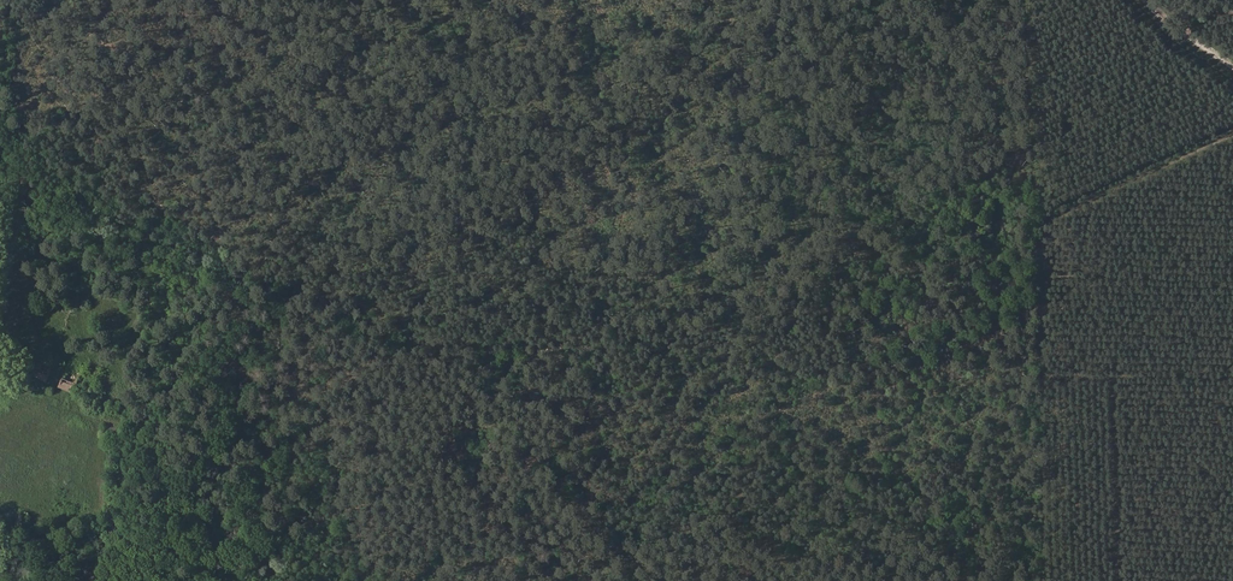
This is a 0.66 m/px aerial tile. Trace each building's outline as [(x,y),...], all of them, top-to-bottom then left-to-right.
[(32,376),(46,382),(52,366),(39,361),(35,369),(29,367),(26,373),(32,376)] [(59,387),(72,393),(79,377),(65,371),(59,387)] [(85,398),(99,404),(102,396),(88,390),(85,398)]
